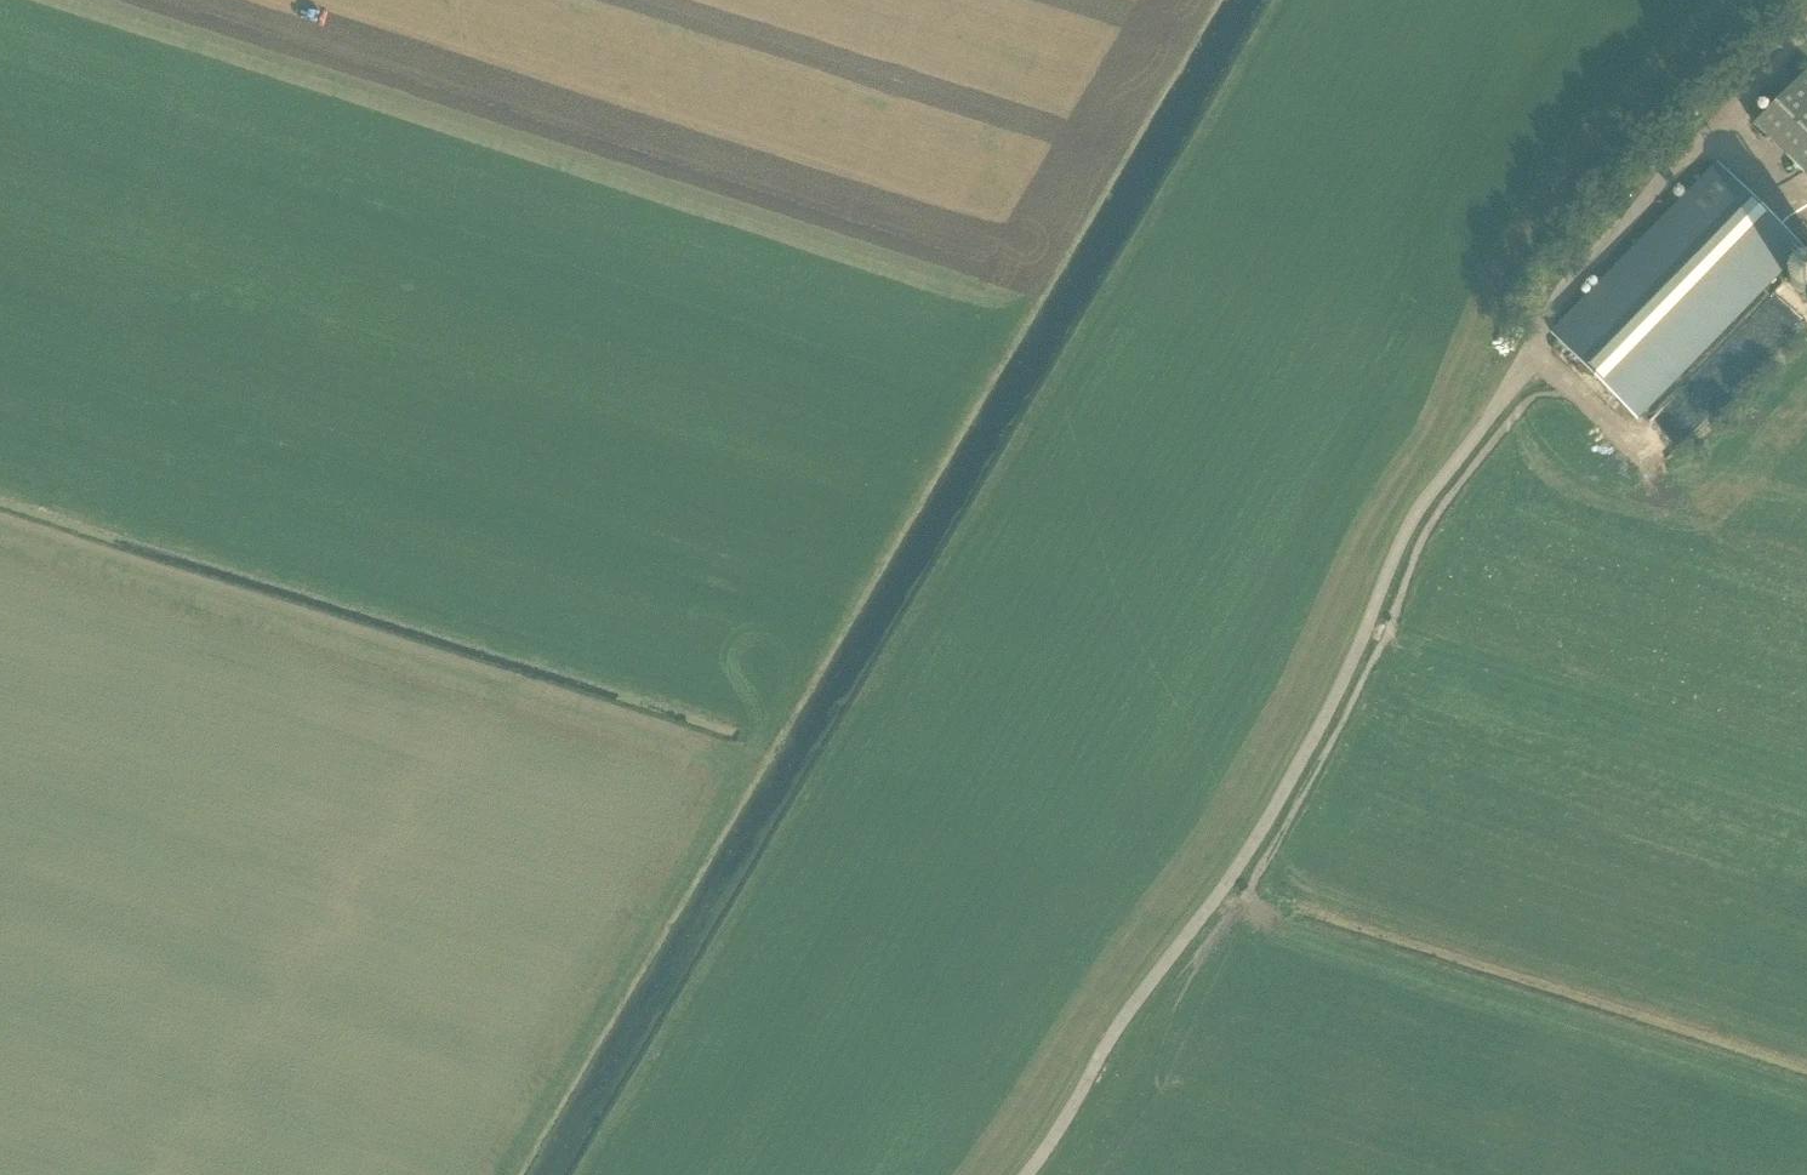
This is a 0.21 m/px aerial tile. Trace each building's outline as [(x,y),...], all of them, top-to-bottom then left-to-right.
[(1753,125),(1806,177),(1806,70),(1753,125)] [(1805,248),(1720,163),(1553,332),(1639,416),(1805,248)] [(1804,256),(1798,257),(1795,260),(1792,263),(1789,268),(1788,274),(1789,280),(1791,285),(1795,289),(1798,291),(1804,293),(1806,292),(1806,256),(1804,256)] [(1794,311),(1793,296),(1775,297),(1776,312),(1794,311)] [(1693,363),(1718,390),(1761,348),(1736,322),(1693,363)]
